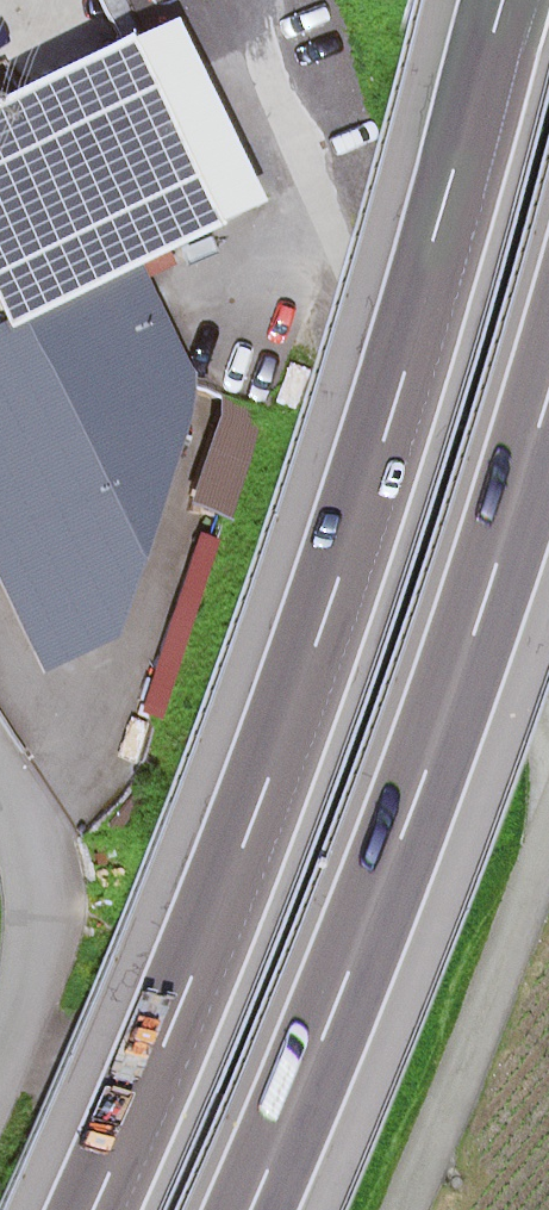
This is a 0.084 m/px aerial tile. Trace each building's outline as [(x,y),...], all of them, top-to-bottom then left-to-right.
[(183,21),(0,107),(0,297),(11,319),(141,258),(267,199),(183,21)] [(0,324),(0,572),(43,662),(121,632),(195,373),(141,258),(11,319),(0,324)] [(259,409),(219,392),(191,497),(232,517),(259,409)] [(221,535),(196,532),(142,712),(167,720),(221,535)]
